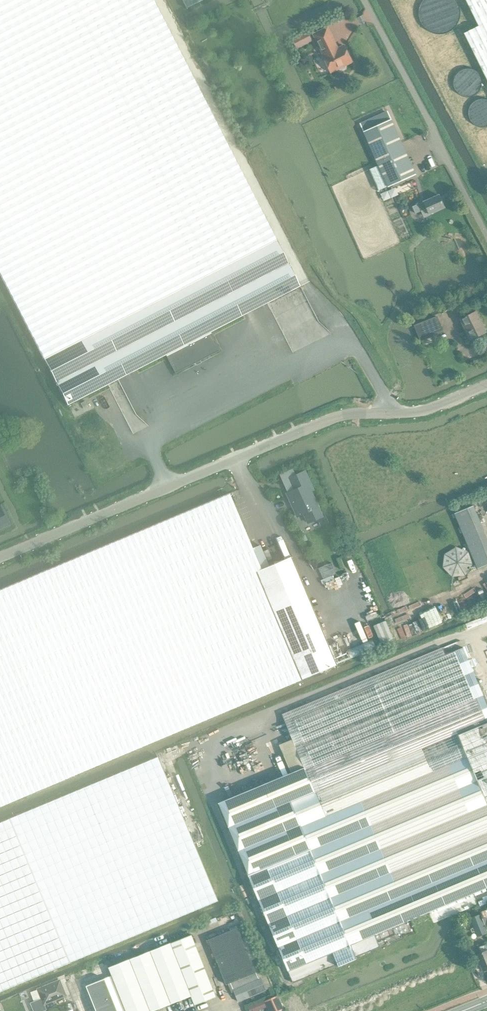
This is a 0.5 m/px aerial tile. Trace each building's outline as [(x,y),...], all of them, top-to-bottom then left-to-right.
[(67,406),(166,355),(175,374),(220,351),(210,332),(300,287),(153,0),(0,0),(0,275),(67,406)] [(204,0),(181,0),(186,9),(204,0)] [(478,26),(486,22),(486,0),(465,0),(478,26)] [(478,26),(464,33),(486,79),(486,22),(478,26)] [(344,46),(338,49),(327,27),(313,34),(324,56),(323,56),(331,72),(338,69),(340,70),(345,68),(345,66),(352,62),(344,46)] [(309,36),(296,43),(298,48),(312,41),(309,36)] [(388,113),(360,125),(363,132),(378,165),(375,166),(369,169),(378,190),(379,191),(388,187),(395,184),(415,175),(388,113)] [(417,205),(412,207),(415,213),(420,211),(421,211),(424,218),(429,215),(429,214),(444,207),(439,195),(423,202),(417,205)] [(476,312),(460,319),(471,340),(486,332),(476,312)] [(420,340),(435,334),(443,331),(437,316),(414,325),(420,340)] [(318,502),(317,502),(316,502),(315,502),(310,492),(313,490),(305,472),(294,477),(299,489),(287,494),(297,517),(304,514),(308,523),(322,517),(317,507),(318,506),(318,505),(319,504),(318,503),(318,502)] [(0,591),(0,611),(70,777),(336,665),(333,657),(336,656),(336,658),(342,655),(337,642),(331,644),(331,645),(328,646),(291,557),(268,567),(259,545),(252,548),(229,494),(0,591)] [(486,565),(486,539),(473,505),(454,513),(477,569),(486,565)] [(10,525),(0,506),(0,530),(10,525)] [(322,517),(317,519),(320,526),(328,523),(325,515),(322,517)] [(465,575),(472,564),(468,551),(456,547),(444,554),(443,567),(452,576),(465,575)] [(331,563),(319,568),(323,579),(336,574),(331,563)] [(0,611),(0,806),(70,777),(0,611)] [(381,643),(393,637),(386,620),(373,626),(381,643)] [(218,802),(248,874),(252,883),(259,900),(268,924),(278,947),(288,971),(293,983),(337,964),(338,966),(357,958),(351,944),(486,888),(486,704),(463,647),(444,655),(441,648),(282,714),(289,729),(284,731),(287,738),(292,736),(293,739),(279,744),(291,772),(304,766),(304,767),(290,773),(289,773),(282,776),(281,776),(218,802)] [(157,756),(9,819),(69,963),(217,901),(157,756)] [(15,985),(69,963),(9,819),(0,822),(0,991),(15,985)] [(478,907),(485,924),(486,923),(486,904),(478,907)] [(478,936),(486,933),(480,914),(470,918),(478,936)] [(261,977),(259,978),(238,927),(208,939),(226,984),(230,982),(233,989),(238,1001),(266,989),(261,977)] [(126,1010),(152,1010),(191,995),(195,1005),(216,996),(191,935),(109,967),(126,1010)] [(482,971),(486,969),(486,947),(486,944),(478,947),(480,952),(476,954),(482,971)] [(86,986),(96,1010),(103,1010),(116,1006),(105,978),(86,986)] [(37,989),(41,999),(30,1003),(33,1010),(44,1010),(45,1010),(43,1005),(65,996),(59,981),(37,989)] [(265,1001),(269,1010),(279,1010),(284,1009),(278,995),(265,1001)]
